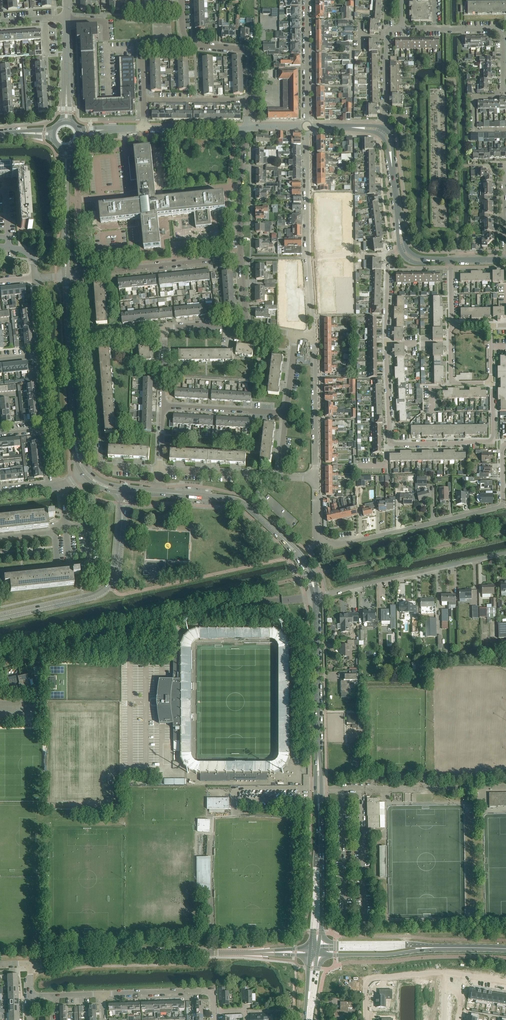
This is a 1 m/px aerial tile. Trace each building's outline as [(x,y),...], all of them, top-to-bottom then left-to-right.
[(411,21),(429,21),(429,18),(428,18),(428,16),(430,16),(430,12),(429,12),(429,9),(428,9),(428,7),(430,7),(430,3),(428,3),(428,0),(412,0),(412,1),(413,1),(413,3),(409,3),(409,7),(412,7),(412,9),(411,9),(411,12),(409,12),(410,16),(412,16),(412,18),(411,18),(411,21)] [(468,3),(468,7),(466,7),(466,11),(464,11),(464,15),(473,15),(473,12),(478,12),(478,15),(487,15),(487,12),(492,12),(492,15),(501,14),(501,12),(505,12),(505,2),(468,3)] [(370,27),(370,34),(374,35),(374,33),(379,33),(379,29),(378,29),(378,26),(379,26),(379,22),(371,22),(370,27)] [(78,39),(81,39),(84,102),(86,102),(86,113),(94,113),(94,115),(134,113),(134,102),(136,102),(134,58),(122,59),(123,98),(124,98),(125,102),(95,103),(94,101),(96,101),(93,39),(99,38),(98,26),(77,27),(78,39)] [(373,39),(369,39),(369,44),(369,52),(378,52),(378,51),(378,48),(377,48),(377,46),(377,45),(378,45),(378,41),(373,41),(373,39)] [(492,43),(489,40),(485,44),(486,45),(486,47),(486,48),(493,48),(493,43),(492,43)] [(270,55),(279,55),(279,51),(279,49),(275,49),(275,43),(264,43),(264,52),(270,52),(270,55)] [(291,54),(296,54),(301,54),(301,52),(300,51),(300,46),(301,45),(301,43),(291,43),(291,46),(284,46),(284,43),(279,43),(279,51),(282,51),(284,51),(291,51),(291,54)] [(289,65),(296,65),(301,65),(301,56),(293,56),(293,58),(288,58),(288,61),(282,61),(281,61),(281,64),(286,64),(289,64),(289,65)] [(281,64),(281,61),(282,61),(282,60),(279,60),(279,62),(277,62),(277,64),(274,64),(274,68),(286,68),(286,64),(281,64)] [(268,119),(298,119),(298,104),(298,94),(298,70),(279,70),(279,71),(276,71),(276,79),(279,79),(279,80),(283,80),(283,109),(268,109),(268,119)] [(478,90),(477,90),(477,93),(480,93),(484,93),(484,91),(488,91),(488,85),(480,85),(479,85),(478,85),(478,90)] [(399,95),(392,95),(392,96),(392,99),(393,99),(393,101),(393,102),(392,102),(392,106),(397,106),(397,108),(403,108),(403,103),(403,95),(399,95)] [(370,106),(366,106),(366,112),(366,114),(366,117),(377,117),(377,114),(377,113),(377,111),(377,110),(377,106),(370,106)] [(363,145),(363,151),(366,151),(375,151),(375,150),(374,150),(374,147),(373,147),(373,145),(373,144),(374,144),(374,140),(363,140),(363,145)] [(144,249),(161,247),(158,217),(195,213),(196,228),(212,226),(211,212),(226,210),(224,194),(157,200),(151,148),(134,150),(135,157),(129,158),(131,181),(138,180),(140,202),(100,206),(101,223),(141,219),(144,249)] [(479,151),(470,152),(470,157),(473,157),(473,160),(479,159),(479,151)] [(27,165),(16,166),(16,171),(11,172),(11,166),(0,167),(0,178),(11,177),(11,179),(12,178),(16,178),(17,178),(21,228),(27,228),(28,230),(32,229),(27,165)] [(489,173),(485,178),(485,179),(485,181),(489,181),(493,181),(493,176),(491,176),(489,173)] [(333,180),(317,180),(317,185),(321,185),(321,191),(328,191),(328,185),(330,185),(330,183),(333,183),(333,180)] [(489,181),(485,181),(482,181),(482,185),(484,185),(484,191),(493,190),(493,187),(495,187),(495,184),(489,184),(489,181)] [(265,188),(264,188),(259,188),(259,191),(256,191),(257,199),(263,199),(263,191),(265,191),(265,188)] [(481,196),(479,196),(479,199),(487,199),(486,196),(493,196),(493,190),(484,191),(481,191),(481,196)] [(487,202),(487,199),(479,199),(479,202),(482,202),(482,205),(484,205),(484,208),(493,208),(493,202),(487,202)] [(264,218),(264,215),(264,212),(268,212),(268,206),(263,206),(263,208),(256,208),(256,218),(264,218)] [(493,208),(484,208),(484,211),(482,211),(482,214),(479,214),(479,217),(487,217),(487,214),(493,214),(493,208)] [(487,217),(479,217),(479,221),(480,221),(480,223),(483,223),(484,223),(484,226),(493,226),(493,220),(487,220),(487,217)] [(265,225),(258,225),(256,225),(256,232),(264,232),(264,230),(271,230),(271,225),(272,225),(272,222),(265,222),(265,225)] [(493,226),(484,226),(484,232),(483,232),(483,235),(486,235),(490,235),(490,232),(495,232),(495,229),(494,229),(493,226)] [(285,254),(302,254),(302,246),(302,239),(302,238),(285,238),(285,254)] [(482,240),(479,240),(479,244),(479,245),(482,245),(482,247),(487,246),(487,245),(490,243),(485,238),(485,239),(482,239),(482,240)] [(383,239),(375,240),(373,240),(374,246),(375,252),(377,251),(377,253),(381,253),(381,252),(381,251),(383,250),(383,246),(382,247),(382,245),(382,243),(382,240),(383,240),(383,239)] [(373,259),(373,271),(381,271),(381,270),(381,267),(381,263),(382,259),(379,259),(379,257),(375,257),(375,259),(373,259)] [(323,266),(319,266),(320,277),(321,277),(322,281),(320,281),(320,285),(322,285),(323,292),(320,292),(321,299),(323,299),(324,306),(321,306),(322,311),(334,310),(332,278),(330,278),(330,276),(342,275),(342,265),(338,265),(338,263),(330,263),(330,266),(327,266),(327,263),(323,264),(323,266)] [(499,272),(499,273),(497,273),(497,272),(493,272),(493,273),(493,282),(499,282),(504,282),(504,272),(499,272)] [(106,303),(105,284),(105,283),(94,284),(95,284),(97,304),(106,303)] [(20,295),(21,294),(24,294),(25,298),(27,298),(27,294),(26,294),(25,286),(19,287),(20,295)] [(13,287),(7,288),(8,296),(11,296),(12,302),(15,302),(15,299),(15,295),(14,295),(13,287)] [(20,295),(19,287),(13,287),(14,295),(15,295),(18,295),(19,299),(21,298),(21,294),(20,295)] [(8,296),(7,288),(1,288),(1,296),(6,296),(6,300),(9,300),(8,296)] [(106,303),(97,304),(98,321),(98,324),(97,324),(108,323),(106,303)] [(494,317),(493,317),(493,318),(498,318),(498,317),(500,317),(500,318),(505,318),(505,309),(499,309),(494,309),(493,309),(494,317)] [(395,330),(395,329),(394,334),(395,334),(395,336),(394,336),(394,341),(403,341),(403,330),(395,330)] [(442,329),(434,329),(433,329),(433,341),(443,340),(443,336),(442,336),(442,334),(443,334),(443,329),(442,329)] [(136,375),(148,376),(149,361),(152,361),(150,361),(149,345),(150,345),(150,344),(139,345),(141,362),(146,362),(145,373),(136,373),(136,375)] [(252,357),(254,346),(253,347),(238,345),(238,344),(236,354),(252,357)] [(443,357),(443,352),(442,350),(443,350),(443,345),(433,346),(433,357),(434,357),(443,357)] [(100,347),(101,363),(101,364),(111,364),(109,346),(99,347),(99,348),(100,347)] [(396,357),(405,357),(404,346),(394,346),(395,351),(395,353),(395,358),(396,358),(396,357)] [(179,350),(179,361),(197,361),(197,352),(179,352),(179,350)] [(215,351),(215,361),(233,361),(233,350),(233,351),(215,351)] [(197,352),(197,361),(215,361),(215,351),(197,352)] [(273,356),(272,363),(271,375),(280,376),(282,358),(283,358),(273,356)] [(111,364),(101,364),(102,382),(112,381),(111,364)] [(177,378),(254,382),(255,364),(252,364),(251,379),(177,375),(177,378)] [(280,376),(271,375),(269,394),(279,395),(278,395),(280,376)] [(112,381),(102,382),(104,399),(113,398),(112,381)] [(113,398),(104,399),(105,416),(115,415),(113,398)] [(115,415),(105,416),(106,433),(105,433),(116,432),(115,415)] [(180,424),(181,415),(174,415),(174,419),(170,419),(170,427),(174,427),(174,424),(180,424)] [(410,416),(398,417),(398,422),(404,422),(404,425),(409,425),(409,422),(407,422),(407,419),(410,418),(410,416)] [(275,425),(276,425),(265,424),(263,443),(272,444),(275,425)] [(272,444),(263,443),(261,462),(271,463),(271,462),(270,462),(271,459),(272,444)] [(129,458),(130,448),(109,447),(109,458),(109,457),(129,458)] [(129,458),(134,458),(146,459),(149,459),(149,460),(150,449),(130,448),(129,458)] [(482,461),(487,461),(492,461),(492,453),(482,453),(482,450),(476,450),(476,453),(479,453),(479,456),(482,456),(482,461)] [(189,461),(190,452),(171,451),(170,461),(171,461),(171,460),(189,461)] [(208,462),(209,453),(190,452),(189,461),(208,462)] [(227,463),(227,454),(209,453),(208,462),(227,463)] [(227,463),(231,463),(242,464),(245,464),(245,465),(246,465),(246,455),(227,454),(227,463)] [(480,474),(478,474),(478,477),(480,477),(489,477),(489,474),(492,474),(492,466),(492,467),(485,467),(485,463),(482,463),(482,467),(483,467),(484,474),(480,474)] [(27,472),(24,473),(25,479),(28,479),(28,481),(34,480),(34,478),(43,477),(42,471),(33,472),(34,475),(32,475),(32,477),(28,478),(27,472)] [(366,486),(365,481),(371,481),(371,476),(358,476),(358,487),(366,486)] [(418,484),(415,484),(415,490),(417,490),(418,489),(418,486),(427,486),(427,485),(427,477),(417,477),(418,484)] [(477,477),(470,478),(470,482),(475,482),(475,481),(478,481),(481,481),(481,484),(481,488),(487,488),(492,488),(492,490),(493,490),(492,480),(487,480),(487,478),(489,477),(480,477),(478,477),(477,477)] [(452,492),(452,487),(452,484),(448,484),(448,487),(440,487),(440,500),(449,500),(449,492),(452,492)] [(418,489),(417,490),(418,494),(418,496),(419,501),(430,498),(429,494),(428,489),(424,490),(424,492),(421,493),(420,489),(418,489)] [(470,495),(470,491),(466,492),(466,489),(464,489),(464,493),(457,493),(457,504),(465,504),(465,501),(466,501),(465,498),(470,498),(470,495)] [(401,494),(401,496),(400,501),(404,501),(404,505),(412,505),(412,502),(412,500),(412,497),(413,497),(408,497),(409,494),(408,494),(401,494)] [(481,494),(477,494),(477,499),(481,498),(481,503),(486,503),(486,502),(492,502),(492,503),(493,503),(493,494),(481,494)] [(390,501),(386,501),(386,503),(386,511),(386,510),(393,510),(393,507),(396,507),(396,502),(396,497),(390,497),(390,501)] [(386,511),(386,503),(383,503),(383,498),(376,499),(377,507),(379,507),(380,511),(386,511)] [(345,499),(343,499),(347,517),(352,516),(350,509),(348,509),(345,499)] [(336,504),(334,504),(337,520),(342,519),(341,511),(338,512),(336,504)] [(365,505),(366,506),(362,507),(363,510),(364,516),(373,514),(370,504),(365,505)] [(325,514),(327,514),(328,518),(327,518),(328,521),(332,521),(331,513),(330,509),(324,510),(325,514)] [(297,523),(299,520),(287,510),(282,516),(292,524),(295,521),(297,523)] [(48,521),(54,519),(53,517),(54,517),(54,512),(48,513),(48,514),(0,520),(0,532),(48,526),(48,528),(49,528),(48,521)] [(73,585),(74,585),(73,576),(79,575),(79,570),(73,570),(73,572),(44,575),(9,579),(9,577),(4,578),(4,583),(9,583),(10,592),(11,592),(11,590),(73,584),(73,585)] [(482,586),(482,591),(482,594),(494,594),(494,585),(490,585),(490,586),(482,586)] [(460,591),(460,596),(460,598),(472,598),(471,589),(467,589),(467,591),(460,591)] [(449,595),(442,595),(442,600),(442,602),(447,602),(448,605),(448,609),(449,609),(449,617),(451,617),(451,609),(450,609),(450,605),(456,605),(456,602),(456,600),(455,595),(449,595)] [(421,599),(421,604),(421,607),(428,607),(428,613),(436,613),(436,606),(434,606),(434,598),(428,598),(428,599),(421,599)] [(418,617),(416,617),(416,606),(413,606),(413,604),(407,604),(407,603),(406,603),(406,604),(404,604),(402,604),(400,604),(400,612),(412,612),(413,620),(412,620),(413,633),(418,632),(418,617)] [(391,609),(381,610),(381,614),(381,615),(382,618),(382,621),(391,621),(391,624),(391,629),(396,629),(396,623),(396,614),(396,611),(396,606),(391,606),(391,609)] [(363,611),(363,623),(374,623),(374,627),(378,627),(378,619),(376,619),(376,611),(363,611)] [(341,624),(338,624),(338,629),(341,629),(342,632),(347,632),(350,632),(350,623),(353,623),(353,622),(358,621),(358,618),(358,614),(358,613),(352,613),(352,614),(352,615),(340,615),(341,624)] [(436,637),(436,617),(423,617),(424,637),(436,637)] [(157,696),(157,714),(159,725),(173,725),(173,742),(181,742),(181,761),(185,769),(191,773),(200,774),(200,781),(267,780),(267,774),(274,774),(283,772),(288,765),(289,759),(289,644),(286,638),(281,633),(275,630),(198,629),(189,632),(184,638),(181,643),(181,663),(173,663),(173,680),(159,680),(157,696)] [(352,648),(350,648),(350,645),(359,645),(359,640),(348,640),(348,641),(348,645),(341,645),(341,657),(343,657),(344,657),(347,657),(347,660),(352,660),(352,648)] [(344,681),(341,681),(341,693),(341,698),(350,698),(350,693),(350,680),(358,680),(358,674),(351,675),(346,675),(346,680),(344,680),(344,681)] [(25,696),(39,695),(39,685),(34,686),(32,679),(29,680),(29,679),(28,679),(27,675),(28,675),(27,675),(18,677),(18,675),(17,675),(17,676),(8,678),(9,682),(3,683),(2,683),(4,690),(7,689),(8,695),(21,692),(24,691),(25,696)] [(365,727),(365,717),(359,718),(359,713),(348,713),(348,723),(359,722),(359,727),(365,727)] [(489,793),(489,798),(489,804),(489,807),(498,807),(498,806),(505,806),(505,792),(489,793)] [(207,809),(231,809),(231,806),(229,806),(230,798),(207,798),(207,809)] [(379,798),(370,798),(367,798),(368,807),(368,823),(372,823),(372,828),(381,828),(380,802),(379,802),(379,798)] [(198,831),(210,832),(210,820),(198,819),(198,831)] [(207,891),(207,857),(197,857),(197,891),(207,891)] [(248,987),(242,987),(242,993),(242,998),(245,998),(246,1004),(252,1004),(252,999),(252,991),(248,991),(248,987)] [(225,988),(219,988),(219,998),(222,998),(223,1005),(229,1004),(229,991),(225,992),(225,988)] [(376,1000),(376,1003),(376,1007),(386,1007),(386,996),(392,996),(392,990),(379,990),(380,990),(380,995),(376,995),(376,1000)] [(435,990),(424,990),(424,1003),(431,1003),(431,997),(435,997),(435,990)] [(469,992),(468,999),(476,1000),(476,1003),(478,991),(472,990),(472,993),(469,992)] [(353,1007),(353,1002),(340,1002),(340,1010),(335,1010),(335,1014),(334,1014),(334,1015),(335,1015),(335,1017),(343,1017),(343,1019),(348,1019),(349,1008),(353,1008),(353,1007)] [(431,1003),(424,1003),(424,1015),(435,1015),(435,1009),(431,1009),(431,1003)]
